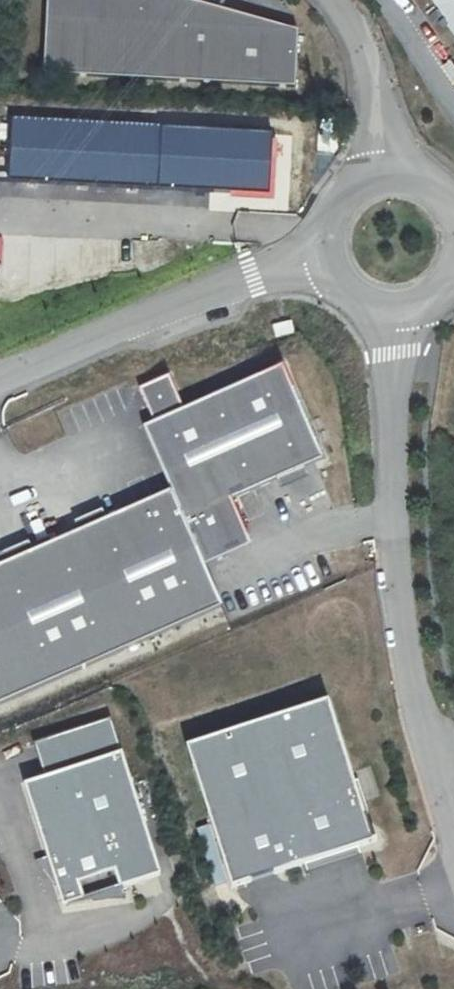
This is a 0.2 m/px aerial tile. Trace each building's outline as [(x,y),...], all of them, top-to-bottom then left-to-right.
[(304,86),(307,32),(196,0),(56,0),(53,76),(304,86)] [(453,30),(453,0),(433,0),(453,30)] [(180,413),(151,426),(139,431),(167,495),(201,569),(225,559),(221,550),(244,540),(228,503),(320,464),(280,370),(180,413)] [(137,393),(151,426),(180,413),(166,380),(137,393)] [(167,495),(0,567),(0,705),(219,610),(201,569),(167,495)] [(350,856),(369,851),(324,709),(182,753),(227,895),(294,874),(350,856)] [(31,751),(42,785),(119,761),(108,726),(31,751)] [(119,761),(42,785),(22,792),(44,864),(53,891),(61,915),(119,896),(159,884),(119,761)] [(296,883),(353,865),(350,856),(294,874),(296,883)] [(33,868),(53,891),(44,864),(33,868)] [(119,896),(61,915),(123,907),(119,896)]
